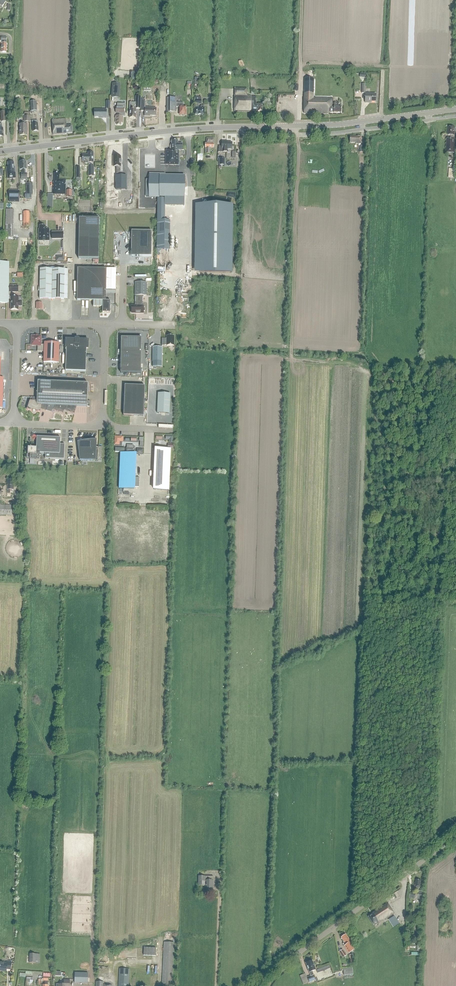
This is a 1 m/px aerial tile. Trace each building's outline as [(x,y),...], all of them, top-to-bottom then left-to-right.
[(234,88),(234,112),(251,112),(251,111),(257,111),(262,111),(262,104),(257,104),(256,104),(256,97),(251,97),(251,96),(246,96),(246,89),(234,88)] [(313,93),(304,93),(304,98),(304,113),(329,113),(329,112),(341,112),(341,106),(332,106),(333,98),(313,97),(313,93)] [(375,102),(376,94),(365,94),(365,103),(368,103),(368,102),(375,102)] [(129,118),(135,118),(136,108),(140,109),(141,97),(136,96),(135,103),(129,102),(129,110),(130,110),(129,118)] [(204,109),(204,105),(201,105),(201,106),(198,106),(198,104),(201,104),(201,97),(200,97),(195,97),(195,106),(195,109),(195,115),(204,115),(204,109)] [(176,112),(176,107),(179,107),(179,110),(179,115),(186,115),(186,107),(183,107),(183,103),(177,103),(177,101),(176,101),(176,98),(170,98),(170,112),(176,112)] [(156,116),(156,108),(145,108),(145,100),(141,99),(141,111),(145,111),(144,116),(148,116),(148,115),(156,116)] [(117,108),(116,108),(116,113),(118,113),(118,115),(115,115),(115,122),(116,122),(116,125),(120,125),(121,122),(122,122),(122,113),(124,113),(124,108),(117,108)] [(20,135),(27,135),(27,122),(30,122),(30,116),(24,116),(24,125),(20,125),(20,135)] [(52,119),(53,134),(66,134),(66,133),(72,132),(71,125),(66,126),(65,119),(52,119)] [(454,135),(455,128),(448,127),(448,135),(451,135),(450,139),(447,138),(446,152),(454,153),(455,139),(454,139),(454,135)] [(355,144),(358,144),(358,146),(359,146),(359,152),(364,152),(364,146),(361,146),(361,144),(361,136),(357,136),(350,136),(350,142),(355,143),(355,144)] [(210,148),(214,148),(214,138),(206,138),(206,143),(205,143),(205,149),(205,153),(210,154),(210,148)] [(165,150),(165,165),(178,165),(178,150),(182,150),(182,143),(177,143),(177,140),(171,140),(171,145),(170,145),(170,149),(170,150),(165,150)] [(232,142),(225,142),(225,141),(222,141),(221,146),(219,146),(218,152),(223,152),(227,152),(228,149),(231,149),(232,142)] [(79,158),(79,166),(88,166),(91,166),(91,163),(93,163),(93,152),(88,152),(88,155),(82,154),(82,158),(79,158)] [(113,156),(113,167),(116,167),(116,176),(120,176),(120,167),(120,164),(121,164),(121,160),(120,160),(120,156),(113,156)] [(7,167),(7,179),(15,178),(15,167),(14,167),(13,162),(11,162),(11,161),(9,161),(8,162),(8,163),(8,167),(7,167)] [(59,173),(54,173),(54,182),(53,182),(52,194),(65,195),(66,179),(59,179),(59,173)] [(160,175),(159,197),(165,197),(177,197),(184,197),(184,175),(160,175)] [(115,176),(115,189),(121,189),(125,189),(127,189),(127,176),(126,176),(123,176),(120,176),(116,176),(115,176)] [(231,236),(231,205),(201,206),(205,206),(206,236),(231,236)] [(13,225),(14,210),(6,209),(5,225),(13,225)] [(98,259),(99,219),(79,218),(78,259),(98,259)] [(39,230),(39,241),(49,240),(49,229),(45,229),(45,225),(39,226),(39,230)] [(131,247),(131,256),(151,256),(152,231),(131,231),(131,241),(131,247)] [(169,249),(170,233),(157,232),(157,249),(169,249)] [(77,268),(77,300),(93,301),(93,306),(102,307),(102,313),(110,313),(110,301),(106,301),(106,269),(77,268)] [(40,269),(39,299),(64,299),(64,273),(68,273),(68,269),(64,269),(40,269)] [(131,306),(131,313),(136,313),(140,313),(144,313),(144,311),(145,311),(145,307),(144,307),(144,306),(141,306),(141,302),(142,302),(143,296),(146,296),(146,282),(135,282),(135,295),(135,297),(135,302),(136,302),(136,306),(131,306)] [(18,305),(22,305),(22,301),(22,297),(18,297),(10,297),(10,309),(18,310),(18,305)] [(44,351),(43,362),(58,363),(59,343),(44,342),(44,344),(40,344),(41,336),(31,336),(31,345),(37,345),(37,351),(44,351)] [(166,346),(173,346),(174,336),(167,336),(167,339),(165,339),(162,339),(162,346),(164,346),(164,345),(166,345),(166,346)] [(141,373),(141,338),(121,338),(120,373),(141,373)] [(66,348),(65,371),(86,372),(86,348),(88,349),(88,340),(79,340),(79,339),(75,339),(75,340),(66,339),(65,348),(66,348)] [(153,347),(152,362),(162,362),(162,347),(153,347)] [(27,409),(26,409),(34,412),(41,412),(40,412),(41,409),(52,413),(53,410),(63,413),(64,410),(75,414),(75,413),(77,406),(87,406),(88,383),(83,383),(83,382),(78,382),(78,383),(38,381),(37,398),(31,397),(27,409)] [(124,385),(123,415),(143,416),(145,386),(124,385)] [(158,393),(157,413),(169,414),(170,394),(158,393)] [(31,448),(31,447),(30,447),(30,448),(28,448),(27,454),(30,454),(30,459),(39,460),(40,453),(45,453),(45,458),(64,459),(65,444),(60,444),(60,438),(37,437),(36,446),(36,448),(31,448)] [(82,441),(77,442),(79,460),(93,460),(93,461),(98,462),(98,457),(102,457),(102,447),(96,446),(96,440),(91,440),(87,440),(82,441)] [(146,471),(145,489),(169,490),(171,449),(160,449),(160,455),(155,454),(154,471),(146,471)] [(134,489),(135,453),(120,453),(118,488),(134,489)] [(7,479),(7,486),(6,486),(6,485),(0,485),(0,497),(6,497),(6,493),(10,493),(10,489),(14,490),(14,485),(13,485),(13,479),(7,479)] [(12,515),(12,505),(0,505),(0,515),(12,515)] [(198,876),(198,886),(205,886),(205,891),(213,891),(213,880),(213,876),(198,876)] [(416,888),(415,891),(415,893),(409,892),(409,898),(413,898),(413,897),(415,897),(415,898),(421,899),(422,891),(418,891),(419,888),(420,888),(421,880),(416,880),(415,882),(414,882),(414,887),(416,888)] [(377,924),(394,913),(387,902),(372,912),(372,914),(368,917),(373,925),(377,923),(377,924)] [(352,948),(350,946),(352,944),(345,934),(345,935),(344,935),(341,937),(344,942),(343,943),(344,946),(345,948),(348,953),(352,951),(353,950),(352,948)] [(174,943),(164,942),(162,985),(172,985),(174,943)] [(29,963),(39,963),(40,954),(36,954),(29,954),(29,963)] [(6,971),(6,969),(10,969),(11,962),(6,961),(6,963),(0,963),(0,971),(6,971)] [(312,971),(315,970),(312,961),(305,963),(310,976),(307,977),(309,982),(315,979),(312,971)] [(327,973),(333,971),(330,962),(318,966),(319,969),(317,969),(319,972),(326,970),(327,973)] [(129,969),(119,969),(118,985),(128,985),(129,969)] [(300,976),(303,984),(308,982),(305,974),(300,976)]
